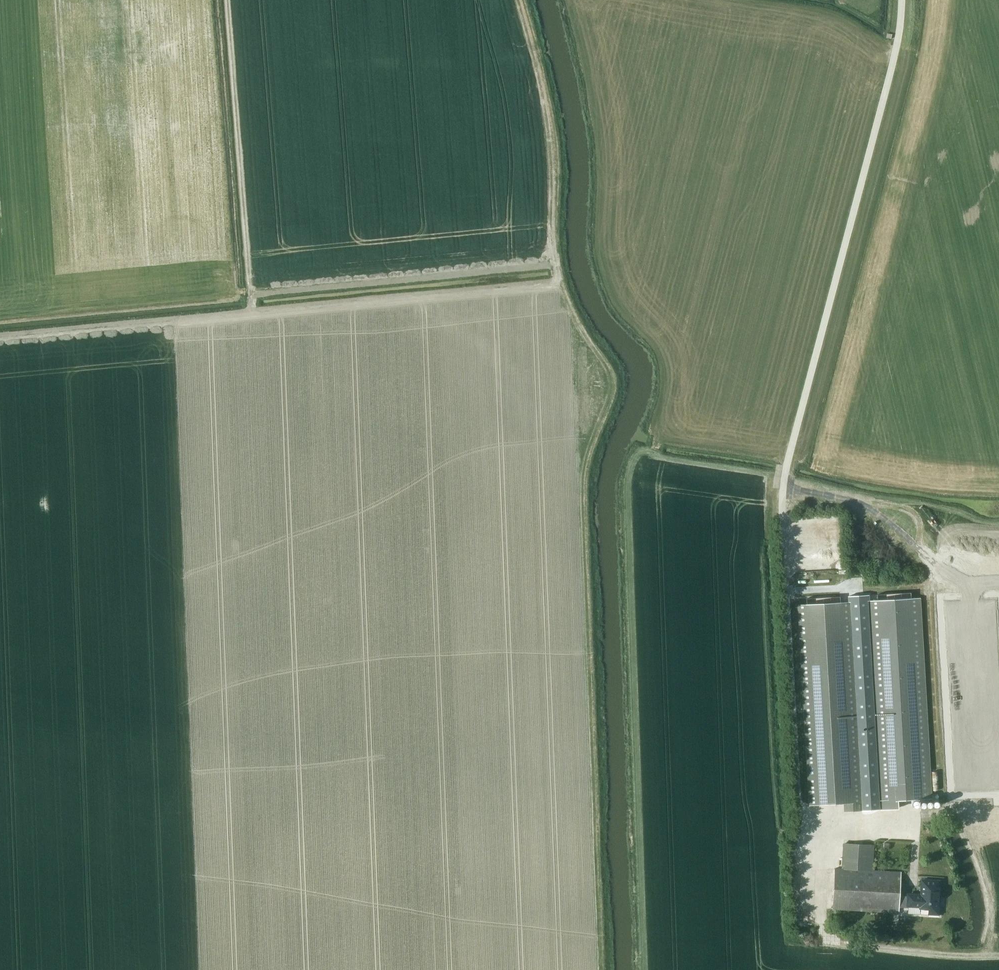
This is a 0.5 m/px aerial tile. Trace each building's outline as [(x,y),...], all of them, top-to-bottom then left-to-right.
[(878,594),(878,601),(870,601),(869,601),(881,809),(897,808),(897,800),(931,798),(920,598),(911,599),(911,592),(878,594)] [(940,597),(953,797),(996,794),(997,803),(998,803),(998,594),(940,597)] [(869,601),(870,601),(870,595),(848,596),(849,602),(861,810),(881,809),(869,601)] [(845,803),(845,811),(861,810),(849,602),(841,603),(840,597),(807,598),(807,605),(799,605),(810,805),(845,803)] [(833,909),(891,912),(891,911),(899,911),(899,907),(908,908),(908,914),(920,914),(920,908),(929,909),(929,915),(939,915),(940,906),(938,906),(940,881),(922,880),(921,895),(908,895),(908,896),(900,896),(901,872),(873,870),(874,848),(844,846),(843,846),(842,869),(835,868),(833,909)]
